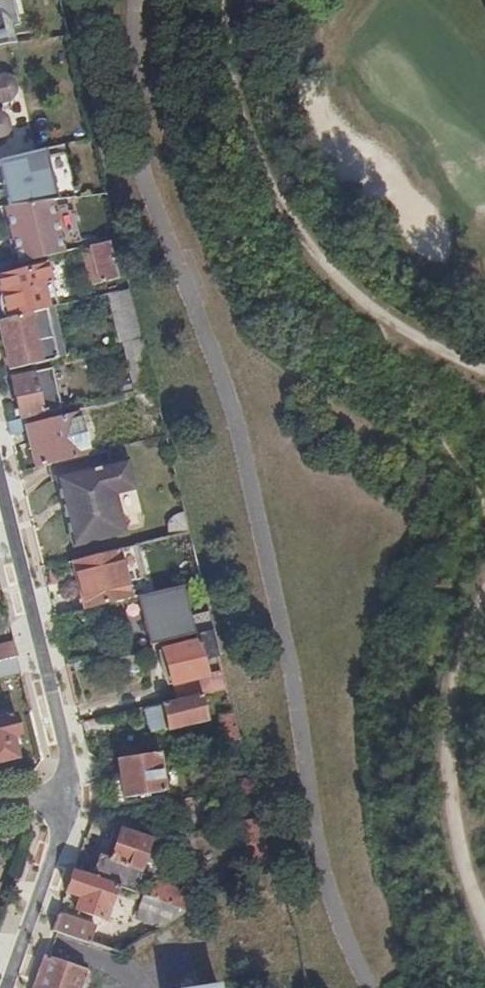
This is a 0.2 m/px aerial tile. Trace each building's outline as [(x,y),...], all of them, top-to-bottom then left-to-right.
[(16,44),(12,28),(19,26),(13,0),(0,0),(0,48),(16,44)] [(12,100),(15,97),(16,92),(15,85),(11,82),(4,79),(0,80),(0,103),(12,100)] [(0,161),(0,175),(6,208),(51,201),(57,201),(43,151),(0,161)] [(51,201),(6,208),(20,264),(64,253),(51,201)] [(126,279),(117,243),(81,252),(90,288),(126,279)] [(56,310),(46,269),(0,280),(0,310),(3,323),(47,312),(56,310)] [(122,345),(141,341),(130,292),(124,294),(106,298),(117,347),(122,345)] [(0,323),(0,332),(10,373),(59,360),(47,312),(3,323),(0,323)] [(134,394),(153,390),(141,341),(122,345),(134,394)] [(21,421),(60,412),(62,411),(52,371),(12,381),(21,421)] [(39,469),(92,456),(81,413),(62,418),(60,412),(21,421),(8,425),(10,436),(30,430),(39,469)] [(128,463),(56,479),(72,545),(124,534),(115,495),(135,490),(128,463)] [(104,607),(130,601),(118,553),(76,562),(81,580),(78,580),(86,611),(104,607)] [(183,589),(137,599),(149,648),(200,635),(213,632),(208,615),(191,619),(183,589)] [(216,693),(227,690),(213,632),(200,635),(216,693)] [(202,696),(212,693),(197,642),(163,652),(177,702),(202,696)] [(15,644),(0,648),(0,664),(18,660),(15,644)] [(18,660),(0,664),(0,682),(22,678),(18,660)] [(209,722),(202,696),(177,702),(144,710),(150,736),(209,722)] [(15,718),(6,719),(5,712),(0,713),(0,764),(18,760),(12,738),(20,737),(15,718)] [(225,740),(239,738),(232,712),(219,715),(225,740)] [(158,755),(118,761),(125,801),(164,794),(158,755)] [(253,873),(269,862),(258,817),(241,821),(253,873)] [(100,858),(92,880),(117,888),(135,894),(152,842),(121,832),(111,862),(100,858)] [(92,880),(73,874),(65,895),(81,900),(76,913),(105,923),(117,888),(92,880)] [(150,899),(183,910),(189,895),(154,883),(150,899)] [(159,930),(188,912),(183,910),(150,899),(143,897),(134,921),(159,930)] [(53,932),(97,948),(99,943),(91,941),(95,930),(58,917),(53,932)] [(45,958),(34,987),(81,987),(87,973),(45,958)]
